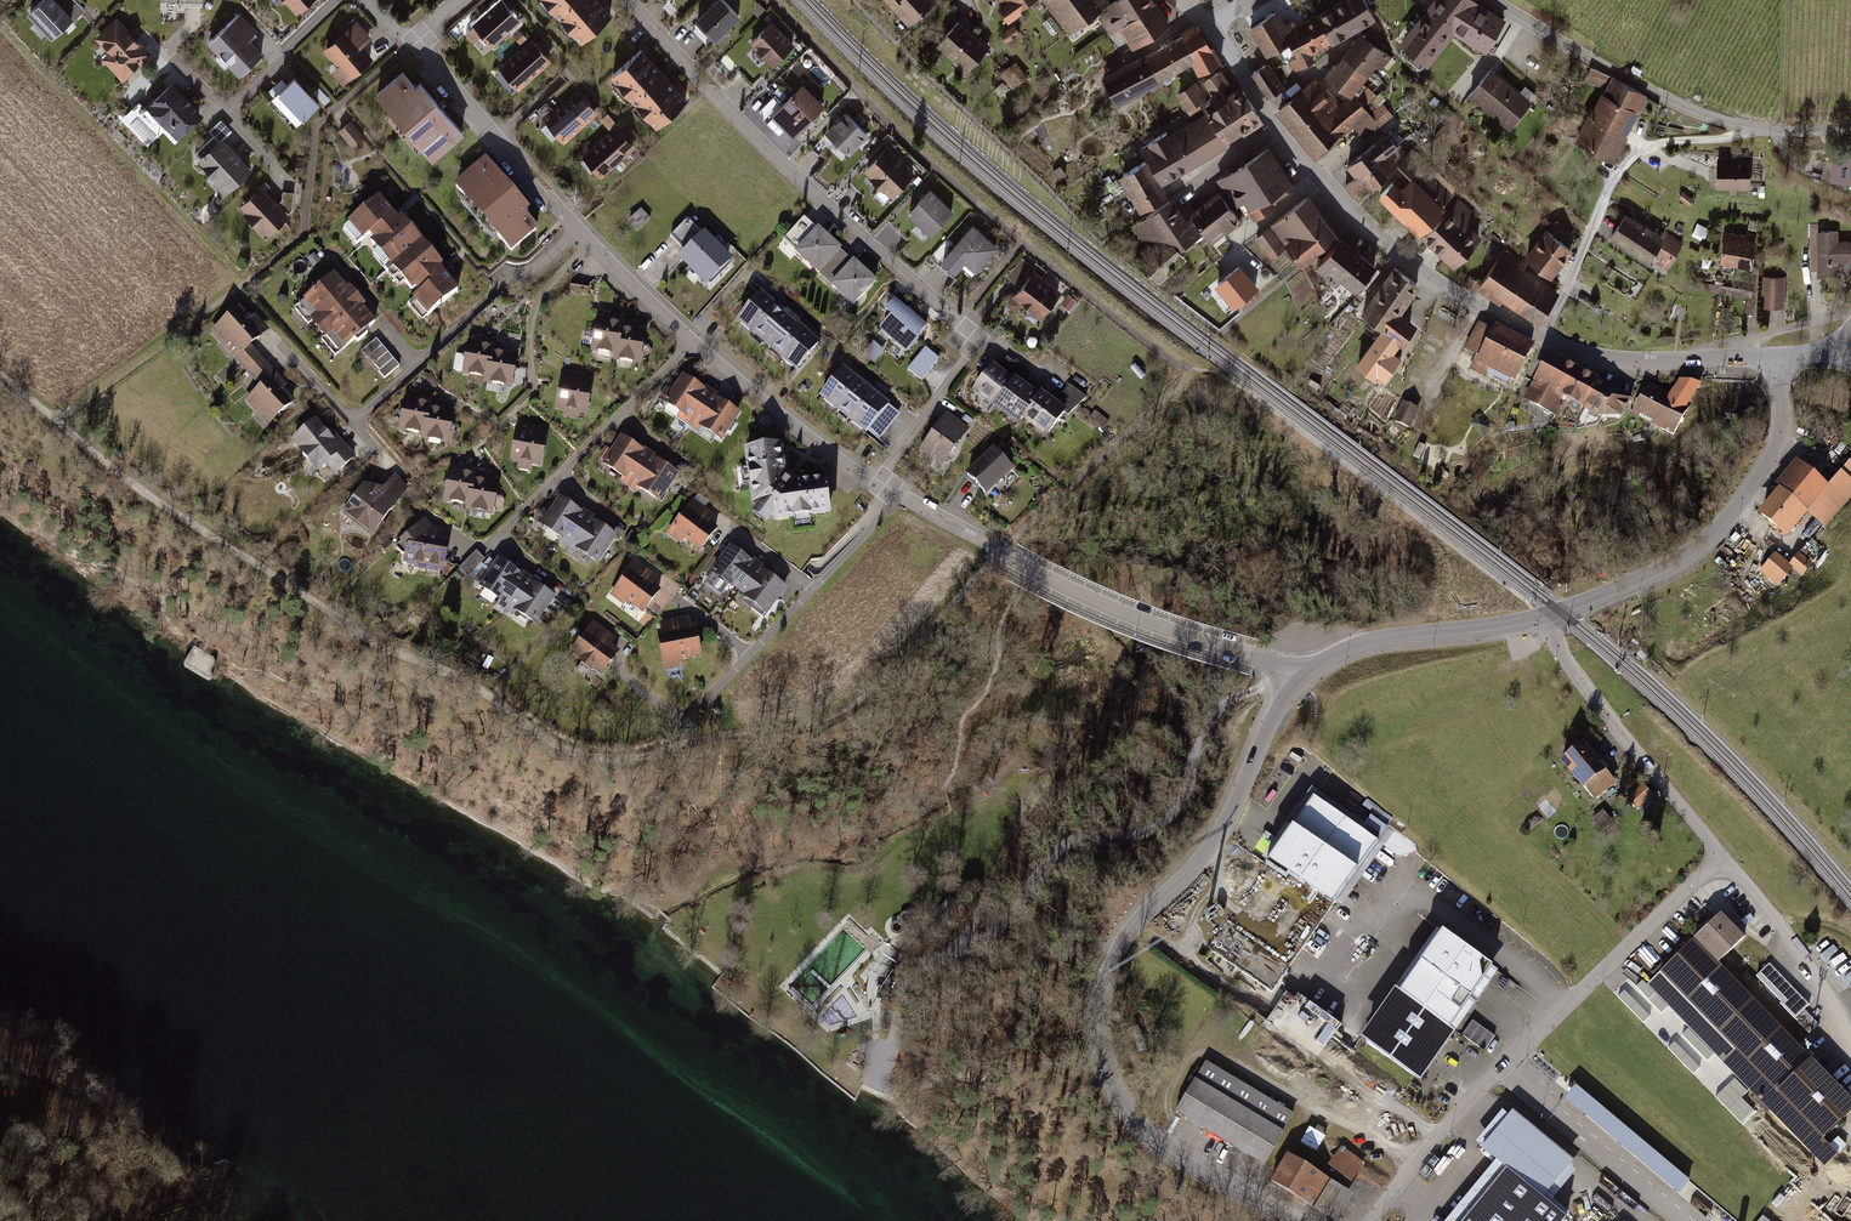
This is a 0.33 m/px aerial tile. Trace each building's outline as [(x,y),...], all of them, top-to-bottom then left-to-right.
[(27,14),(54,42),(87,12),(76,0),(42,0),(27,14)] [(283,6),(285,4),(298,17),(316,0),(278,0),(283,6)] [(599,0),(541,0),(582,45),(614,16),(599,0)] [(723,0),(718,0),(693,21),(717,50),(730,38),(724,31),(739,19),(723,0)] [(906,28),(938,3),(936,0),(885,0),(906,28)] [(1007,17),(1032,0),(996,0),(1007,17)] [(1069,36),(1111,3),(1109,0),(1041,0),(1069,36)] [(1101,17),(1122,51),(1168,23),(1154,0),(1121,0),(1108,8),(1110,12),(1101,17)] [(1377,20),(1365,0),(1340,0),(1315,14),(1331,43),(1332,45),(1377,20)] [(1477,0),(1430,0),(1393,50),(1417,68),(1423,60),(1431,66),(1454,34),(1483,56),(1507,22),(1477,0)] [(523,25),(502,1),(473,27),(494,51),(523,25)] [(1315,59),(1312,53),(1296,24),(1293,19),(1286,23),(1279,10),(1249,27),(1265,56),(1290,43),(1297,56),(1287,61),(1293,71),(1315,59)] [(1312,53),(1331,43),(1315,14),(1296,24),(1312,53)] [(241,15),(207,46),(238,80),(263,57),(249,42),(258,34),(241,15)] [(152,57),(117,19),(95,39),(107,52),(100,58),(124,83),(152,57)] [(373,39),(356,21),(323,51),(338,67),(331,74),(341,86),(372,58),(362,48),(373,39)] [(992,48),(961,21),(938,49),(969,75),(992,48)] [(1199,21),(1180,32),(1182,35),(1195,57),(1192,64),(1198,75),(1222,61),(1199,21)] [(773,22),(749,42),(771,68),(795,48),(773,22)] [(1359,94),(1366,84),(1364,82),(1377,64),(1381,67),(1390,56),(1362,33),(1352,44),(1336,62),(1325,76),(1351,96),(1353,94),(1355,92),(1359,94)] [(1195,57),(1182,35),(1147,54),(1161,80),(1192,64),(1195,57)] [(551,63),(532,41),(499,70),(518,92),(551,63)] [(643,48),(610,77),(656,129),(689,100),(643,48)] [(1147,54),(1147,53),(1101,76),(1116,105),(1150,88),(1152,91),(1163,85),(1161,80),(1147,54)] [(1017,62),(1002,74),(1014,90),(1030,77),(1017,62)] [(1270,62),(1252,73),(1268,100),(1286,89),(1270,62)] [(1196,81),(1174,95),(1188,115),(1233,85),(1225,69),(1201,87),(1196,81)] [(415,86),(402,71),(374,95),(433,164),(466,136),(420,82),(415,86)] [(1492,71),(1470,97),(1511,131),(1533,104),(1492,71)] [(1649,94),(1614,75),(1579,139),(1613,158),(1631,126),(1649,94)] [(1383,104),(1371,113),(1353,94),(1351,96),(1340,104),(1317,77),(1278,110),(1316,156),(1354,124),(1367,140),(1394,117),(1383,104)] [(320,105),(294,78),(271,100),(297,128),(320,105)] [(204,117),(172,84),(146,108),(178,141),(204,117)] [(826,107),(804,84),(773,114),(795,137),(826,107)] [(1261,122),(1240,88),(1209,107),(1213,114),(1208,117),(1225,144),(1261,122)] [(599,115),(579,93),(545,123),(565,145),(599,115)] [(848,112),(827,131),(850,157),(871,137),(848,112)] [(1150,206),(1168,195),(1161,184),(1188,167),(1207,156),(1225,144),(1208,117),(1205,113),(1145,150),(1151,161),(1123,178),(1142,210),(1150,206)] [(366,137),(351,121),(339,132),(353,148),(366,137)] [(636,149),(615,127),(582,156),(602,179),(636,149)] [(1404,155),(1386,136),(1363,156),(1348,169),(1355,180),(1348,185),(1359,197),(1381,180),(1398,167),(1410,179),(1401,188),(1397,181),(1380,198),(1405,221),(1423,238),(1436,251),(1455,270),(1484,239),(1472,226),(1482,217),(1414,148),(1404,155)] [(253,170),(222,137),(197,160),(228,194),(253,170)] [(1295,184),(1268,146),(1220,180),(1238,206),(1245,201),(1257,218),(1276,205),(1272,200),(1295,184)] [(889,148),(864,171),(892,200),(916,177),(889,148)] [(1835,152),(1832,182),(1850,183),(1850,153),(1835,152)] [(1752,160),(1716,160),(1716,190),(1751,190),(1752,160)] [(485,161),(454,187),(510,253),(538,230),(527,218),(531,214),(485,161)] [(262,186),(238,208),(266,238),(290,216),(262,186)] [(955,213),(931,189),(908,213),(932,237),(955,213)] [(1182,213),(1173,199),(1144,220),(1134,227),(1151,248),(1138,260),(1161,280),(1187,257),(1179,248),(1205,230),(1213,241),(1240,221),(1219,192),(1207,202),(1186,218),(1182,213)] [(1311,194),(1255,237),(1271,257),(1287,245),(1300,262),(1340,232),(1311,194)] [(395,214),(379,196),(347,225),(363,243),(365,242),(416,297),(410,302),(426,319),(457,291),(443,276),(448,272),(443,267),(395,214)] [(652,221),(642,210),(628,223),(638,235),(652,221)] [(1662,237),(1627,214),(1611,239),(1651,264),(1655,258),(1671,268),(1686,245),(1665,232),(1662,237)] [(999,247),(974,225),(952,250),(978,272),(999,247)] [(686,226),(676,232),(683,243),(692,237),(686,226)] [(843,251),(818,228),(795,253),(820,276),(843,251)] [(1573,250),(1546,229),(1526,256),(1553,277),(1573,250)] [(730,259),(703,233),(679,258),(706,284),(730,259)] [(1758,237),(1725,233),(1721,263),(1754,267),(1758,237)] [(1817,233),(1819,277),(1839,276),(1839,263),(1850,263),(1850,243),(1840,243),(1840,233),(1817,233)] [(1378,266),(1343,239),(1318,270),(1354,298),(1378,266)] [(1527,263),(1504,249),(1483,283),(1478,289),(1500,303),(1503,299),(1512,305),(1521,311),(1540,323),(1560,292),(1524,268),(1527,263)] [(878,282),(853,261),(830,287),(854,308),(878,282)] [(1241,261),(1216,283),(1238,307),(1262,285),(1241,261)] [(1422,287),(1395,267),(1360,314),(1381,329),(1357,361),(1385,382),(1403,359),(1392,351),(1397,343),(1403,348),(1420,326),(1402,313),(1422,287)] [(1063,292),(1035,270),(1014,298),(1042,319),(1063,292)] [(377,321),(334,276),(299,308),(341,354),(377,321)] [(1478,289),(1483,283),(1469,276),(1465,285),(1476,291),(1478,289)] [(1788,277),(1763,277),(1763,309),(1787,309),(1788,277)] [(821,341),(762,293),(737,323),(796,371),(821,341)] [(1077,300),(1067,293),(1061,302),(1071,309),(1077,300)] [(930,328),(895,300),(884,314),(890,319),(879,333),(908,355),(930,328)] [(252,318),(240,305),(210,332),(261,387),(247,400),(271,425),(296,401),(285,390),(291,385),(285,379),(255,346),(263,338),(273,330),(257,313),(252,318)] [(602,316),(594,316),(590,354),(616,356),(615,361),(641,363),(643,334),(638,333),(639,320),(632,319),(625,319),(626,313),(615,312),(603,311),(602,316)] [(1491,330),(1478,324),(1465,350),(1478,357),(1491,330)] [(1535,349),(1495,329),(1476,367),(1516,387),(1535,349)] [(477,338),(469,337),(464,375),(485,378),(485,384),(513,387),(518,349),(508,347),(498,346),(499,338),(488,337),(477,335),(477,338)] [(401,366),(377,339),(363,351),(386,378),(401,366)] [(941,360),(927,348),(908,370),(922,382),(941,360)] [(1579,371),(1551,355),(1534,383),(1522,400),(1556,420),(1568,402),(1597,422),(1623,422),(1633,401),(1609,387),(1579,371)] [(1000,367),(992,362),(970,395),(1020,427),(1023,422),(1049,439),(1066,413),(1074,417),(1088,395),(1069,383),(1056,402),(1052,399),(1040,392),(1039,395),(1031,390),(1024,385),(1031,375),(1006,359),(1000,367)] [(845,366),(818,398),(865,438),(869,433),(880,442),(903,414),(845,366)] [(585,374),(561,370),(556,407),(565,409),(563,416),(587,420),(593,383),(584,381),(585,374)] [(723,446),(744,415),(726,402),(696,381),(684,373),(671,391),(667,388),(658,401),(723,446)] [(1671,396),(1650,384),(1633,419),(1677,441),(1705,386),(1679,381),(1671,396)] [(412,397),(404,396),(399,432),(422,435),(422,441),(449,445),(454,404),(445,403),(434,401),(435,393),(426,392),(412,391),(412,397)] [(1419,408),(1402,401),(1393,421),(1410,428),(1419,408)] [(971,428),(947,412),(922,451),(945,467),(971,428)] [(329,433),(316,419),(290,442),(318,473),(326,466),(337,478),(359,459),(332,430),(329,433)] [(526,429),(516,427),(510,461),(517,463),(516,468),(531,471),(532,465),(543,467),(549,433),(541,432),(542,427),(527,424),(526,429)] [(635,446),(620,435),(600,465),(622,480),(620,483),(639,495),(642,490),(661,503),(680,475),(666,466),(635,446)] [(782,443),(744,449),(752,507),(755,509),(751,516),(767,528),(771,520),(776,524),(794,522),(794,526),(813,523),(812,518),(832,516),(825,478),(799,481),(787,471),(782,443)] [(1015,470),(994,449),(966,475),(987,497),(1015,470)] [(1832,491),(1797,460),(1776,485),(1782,490),(1760,515),(1789,541),(1832,491)] [(459,468),(448,467),(444,502),(467,505),(467,513),(493,516),(498,472),(490,471),(479,470),(479,465),(469,464),(459,463),(459,468)] [(364,487),(341,513),(372,539),(409,489),(393,477),(383,490),(364,487)] [(558,499),(542,526),(560,537),(557,543),(576,555),(579,551),(600,564),(618,536),(600,525),(577,511),(558,499)] [(713,514),(693,499),(666,535),(681,546),(684,542),(701,554),(718,531),(706,523),(713,514)] [(445,531),(425,519),(397,543),(406,550),(405,565),(444,571),(448,545),(443,544),(445,531)] [(748,554),(732,542),(710,572),(768,614),(790,584),(770,570),(748,554)] [(474,571),(484,578),(492,566),(484,561),(487,557),(476,549),(461,570),(470,577),(474,571)] [(1791,567),(1776,555),(1759,576),(1779,591),(1793,573),(1803,580),(1815,566),(1801,555),(1791,567)] [(515,570),(498,559),(479,589),(537,627),(556,597),(538,585),(515,570)] [(658,576),(636,561),(612,595),(642,617),(661,591),(651,585),(658,576)] [(661,632),(656,633),(664,674),(684,669),(683,664),(704,660),(695,616),(660,623),(661,632)] [(617,637),(592,621),(570,656),(603,677),(619,653),(610,647),(617,637)] [(201,653),(193,648),(185,664),(184,666),(209,681),(212,677),(211,674),(212,672),(216,664),(215,660),(211,658),(213,655),(215,652),(210,649),(205,646),(203,649),(201,653)] [(1585,743),(1564,761),(1572,771),(1568,774),(1595,806),(1620,784),(1585,743)] [(1655,797),(1644,785),(1628,799),(1638,811),(1655,797)] [(1268,867),(1331,911),(1378,844),(1315,800),(1268,867)] [(1365,827),(1383,836),(1389,824),(1371,815),(1365,827)] [(900,921),(901,922),(903,924),(905,924),(907,925),(909,924),(911,923),(912,921),(913,919),(913,917),(912,914),(910,913),(908,912),(906,911),(904,912),(902,913),(900,914),(900,916),(899,918),(900,921)] [(1649,984),(1828,1167),(1842,1153),(1827,1138),(1850,1115),(1850,1098),(1719,963),(1744,938),(1721,915),(1649,984)] [(891,925),(890,927),(890,929),(891,931),(893,933),(894,934),(897,934),(899,934),(901,933),(902,931),(904,929),(904,927),(903,925),(902,923),(900,921),(898,921),(896,921),(893,922),(892,923),(891,925)] [(1500,970),(1441,930),(1400,990),(1395,987),(1359,1040),(1423,1083),(1443,1052),(1477,1002),(1500,970)] [(910,959),(903,953),(888,974),(883,989),(879,987),(879,986),(878,986),(876,998),(877,997),(881,997),(880,1031),(887,1031),(888,1019),(892,1019),(892,1011),(890,1012),(890,997),(893,987),(896,978),(897,978),(910,959)] [(1771,961),(1757,976),(1797,1017),(1812,1003),(1771,961)] [(1312,1001),(1306,1007),(1334,1031),(1339,1025),(1312,1001)] [(1488,1049),(1496,1032),(1472,1020),(1463,1036),(1488,1049)] [(1295,1111),(1206,1059),(1175,1112),(1264,1164),(1295,1111)] [(1577,1085),(1566,1098),(1682,1192),(1693,1179),(1577,1085)] [(1303,1142),(1319,1150),(1327,1134),(1311,1126),(1303,1142)] [(1365,1160),(1340,1147),(1329,1167),(1354,1180),(1365,1160)] [(1461,1220),(1567,1220),(1568,1220),(1543,1198),(1562,1179),(1522,1148),(1461,1220)] [(1331,1176),(1289,1151),(1273,1179),(1316,1204),(1331,1176)]
